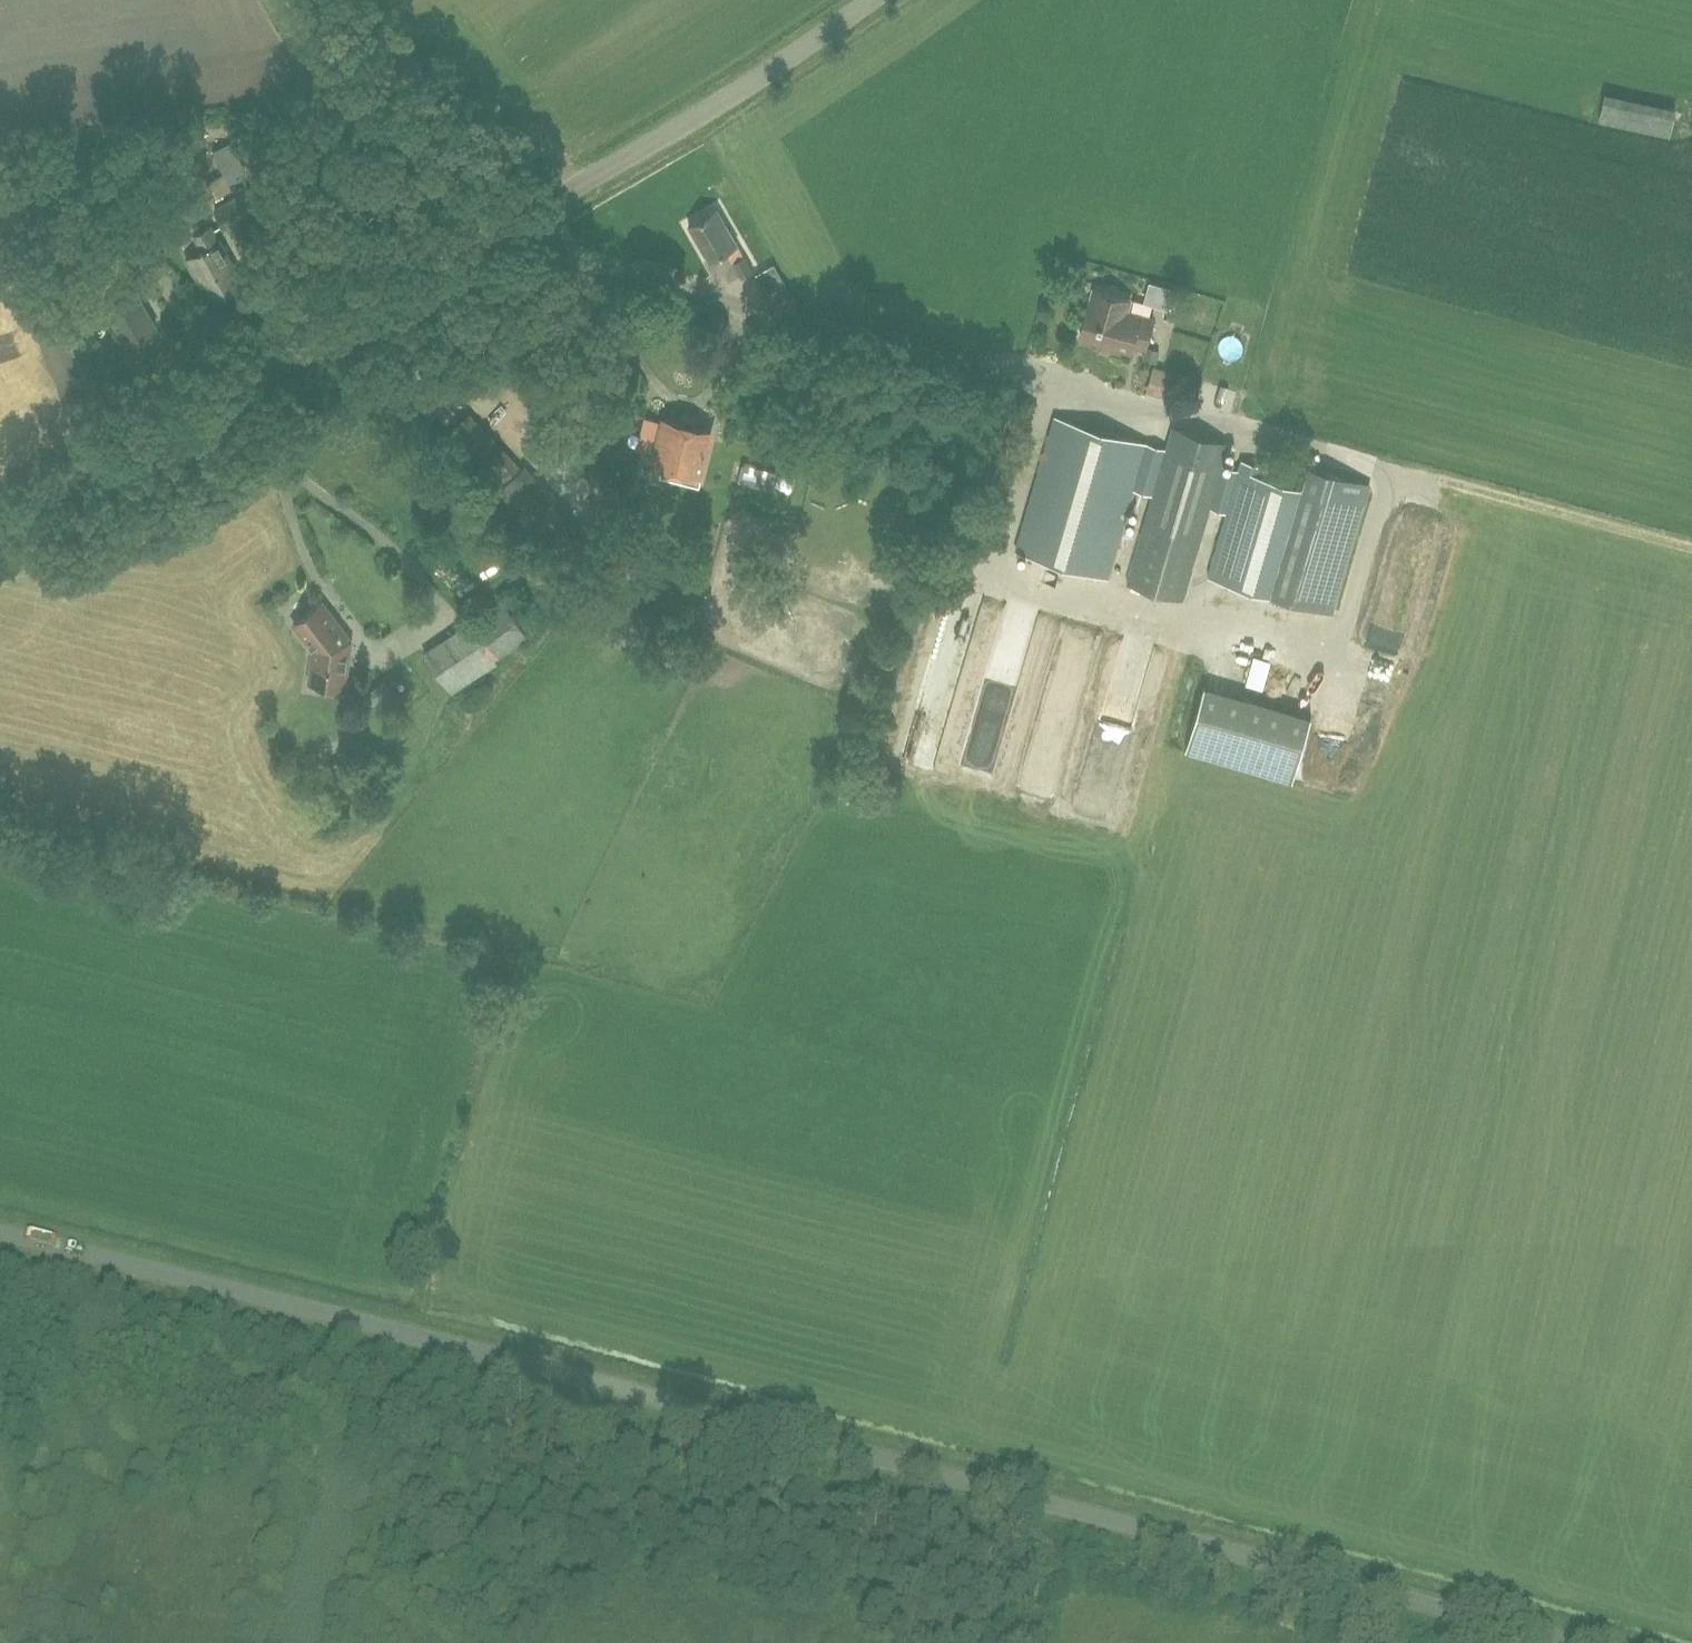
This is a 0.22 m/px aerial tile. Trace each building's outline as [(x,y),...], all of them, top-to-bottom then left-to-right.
[(374,48),(367,39),(362,42),(369,51),(374,48)] [(1605,92),(1599,119),(1669,134),(1675,107),(1605,92)] [(235,136),(248,131),(243,120),(230,124),(235,136)] [(233,189),(224,173),(208,182),(217,198),(233,189)] [(225,228),(261,207),(249,187),(213,208),(225,228)] [(716,207),(688,224),(708,259),(737,242),(716,207)] [(200,280),(210,297),(232,284),(223,267),(228,264),(215,240),(214,241),(205,225),(189,235),(198,250),(182,260),(195,283),(200,280)] [(753,271),(745,256),(733,262),(741,277),(753,271)] [(773,262),(754,273),(772,304),(791,294),(773,262)] [(1089,301),(1079,333),(1111,342),(1111,344),(1129,350),(1132,341),(1145,345),(1153,317),(1126,310),(1130,297),(1094,287),(1090,301),(1089,301)] [(156,326),(135,290),(106,307),(127,343),(156,326)] [(1146,347),(1143,359),(1157,362),(1160,351),(1146,347)] [(1152,390),(1175,391),(1175,373),(1153,372),(1152,390)] [(666,415),(660,436),(656,455),(681,461),(678,471),(699,476),(712,427),(694,422),(696,414),(683,411),(681,419),(666,415)] [(526,466),(523,468),(469,413),(448,433),(502,489),(497,494),(551,550),(580,522),(526,466)] [(1261,474),(1263,465),(1241,459),(1238,469),(1221,464),(1228,442),(1172,426),(1166,448),(1054,416),(1015,548),(1108,575),(1134,487),(1153,492),(1127,582),(1183,598),(1209,508),(1226,513),(1208,575),(1332,611),(1369,483),(1320,469),(1314,490),(1261,474)] [(1370,645),(1402,654),(1420,591),(1387,582),(1370,645)] [(502,597),(422,652),(451,692),(496,661),(494,657),(527,633),(502,597)] [(326,647),(348,649),(349,638),(320,600),(292,621),(312,648),(324,643),(326,647)] [(324,643),(312,648),(308,680),(343,685),(348,649),(326,647),(324,643)] [(398,697),(385,680),(363,697),(376,714),(398,697)] [(1186,750),(1293,781),(1312,715),(1205,684),(1186,750)]
